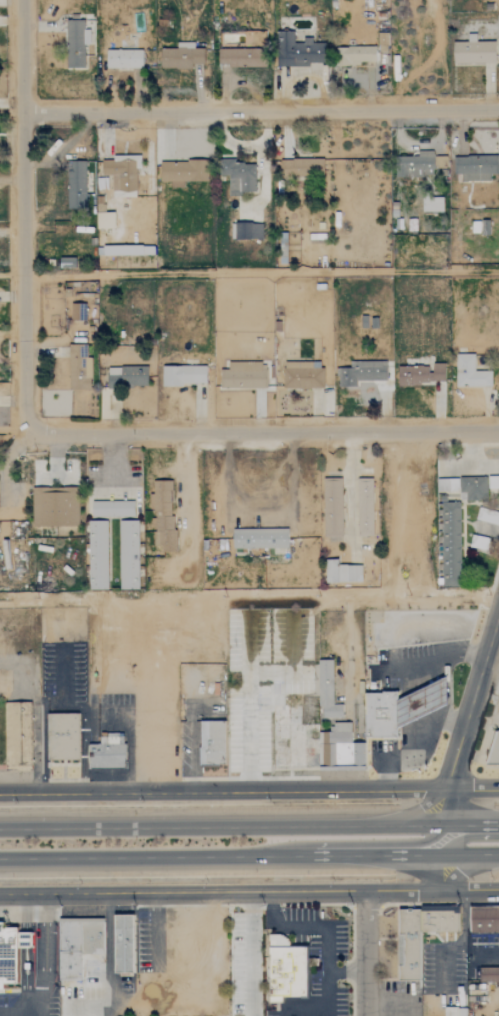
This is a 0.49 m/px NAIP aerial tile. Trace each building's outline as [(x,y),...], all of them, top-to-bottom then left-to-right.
[(84,21),(65,21),(66,68),(84,68),(84,45),(89,44),(89,29),(84,29),(84,21)] [(243,48),(265,48),(265,32),(243,32),(243,48)] [(324,63),(324,43),(311,43),(311,38),(302,38),(302,43),(293,43),(293,32),(276,32),(277,67),(309,67),(309,64),(324,63)] [(453,65),(495,64),(494,41),(452,42),(453,65)] [(203,48),(193,49),(193,43),(176,43),(176,48),(159,49),(159,70),(192,69),(192,65),(203,65),(203,48)] [(339,64),(375,64),(375,46),(339,46),(339,64)] [(265,68),(265,50),(217,48),(217,66),(265,68)] [(141,51),(106,50),(106,68),(141,69),(141,51)] [(432,169),(447,168),(446,156),(433,157),(433,153),(410,153),(411,177),(432,176),(432,169)] [(490,181),(490,174),(497,174),(497,156),(454,157),(454,175),(461,175),(461,182),(490,181)] [(136,169),(140,169),(140,158),(101,158),(101,176),(112,176),(112,196),(136,196),(136,169)] [(323,160),(279,159),(279,178),(322,179),(323,160)] [(207,182),(207,161),(159,162),(159,182),(169,182),(169,188),(184,188),(183,182),(207,182)] [(86,162),(68,162),(67,209),(85,209),(86,162)] [(228,194),(255,194),(255,164),(221,164),(221,175),(227,175),(228,194)] [(422,212),(443,212),(443,198),(422,197),(422,212)] [(96,229),(114,229),(114,213),(104,213),(104,206),(96,206),(96,229)] [(261,240),(262,224),(231,223),(231,240),(261,240)] [(86,304),(91,304),(91,296),(68,296),(68,321),(85,322),(86,304)] [(90,357),(87,357),(87,345),(68,345),(67,390),(90,390),(90,357)] [(474,355),(455,355),(456,387),(491,387),(491,371),(474,372),(474,355)] [(322,388),(322,361),(283,362),(283,389),(322,388)] [(385,362),(349,362),(349,368),(336,368),(336,387),(355,387),(355,381),(386,381),(385,362)] [(220,389),(265,388),(265,363),(227,363),(227,370),(220,370),(220,389)] [(162,366),(161,387),(181,388),(181,384),(205,384),(205,367),(162,366)] [(396,367),(397,385),(444,384),(444,366),(396,367)] [(147,387),(147,368),(106,367),(106,387),(147,387)] [(487,490),(498,489),(498,477),(487,477),(487,490)] [(458,478),(459,493),(465,493),(465,502),(486,501),(486,478),(458,478)] [(341,479),(323,479),(324,537),(342,536),(341,479)] [(457,491),(457,480),(436,479),(436,491),(457,491)] [(373,536),(372,480),(357,480),(357,497),(358,536),(373,536)] [(171,481),(147,482),(148,515),(150,554),(175,553),(171,481)] [(78,526),(78,488),(31,489),(32,527),(78,526)] [(133,502),(91,501),(91,517),(133,518),(133,502)] [(460,503),(439,503),(438,558),(441,558),(441,588),(459,588),(460,503)] [(498,526),(498,525),(498,513),(478,508),(475,520),(498,526)] [(106,521),(87,521),(88,590),(107,590),(106,521)] [(137,521),(118,521),(119,590),(138,590),(137,521)] [(232,549),(287,550),(287,530),(232,529),(232,549)] [(338,560),(325,560),(325,584),(339,583),(338,560)] [(361,583),(361,566),(340,566),(340,583),(361,583)] [(333,705),(332,661),(316,661),(317,706),(322,706),(322,719),(342,718),(342,705),(333,705)] [(365,691),(365,738),(369,738),(399,738),(399,727),(399,698),(399,691),(369,691),(365,691)] [(30,703),(3,703),(4,768),(31,768),(30,703)] [(77,714),(46,714),(47,761),(78,761),(77,714)] [(224,722),(199,721),(199,766),(224,767),(224,722)] [(124,770),(124,735),(100,735),(100,745),(89,745),(90,770),(124,770)] [(470,906),(498,905),(498,931),(470,931),(470,906)] [(399,908),(407,908),(407,911),(412,911),(412,908),(420,908),(420,910),(454,910),(454,913),(458,913),(458,932),(421,932),(421,980),(399,980),(399,965),(404,965),(404,934),(399,934),(399,908)] [(115,914),(134,915),(134,973),(115,973),(115,914)] [(58,920),(104,921),(104,954),(82,954),(83,984),(59,983),(58,920)] [(4,993),(0,993),(0,921),(4,921),(4,927),(18,927),(18,932),(32,932),(32,947),(18,947),(19,983),(4,983),(4,993)] [(266,945),(309,945),(309,958),(318,958),(318,966),(309,966),(309,999),(266,999),(266,945)] [(479,966),(498,966),(498,983),(479,983),(479,966)] [(458,1007),(458,1015),(444,1015),(444,1007),(458,1007)]
